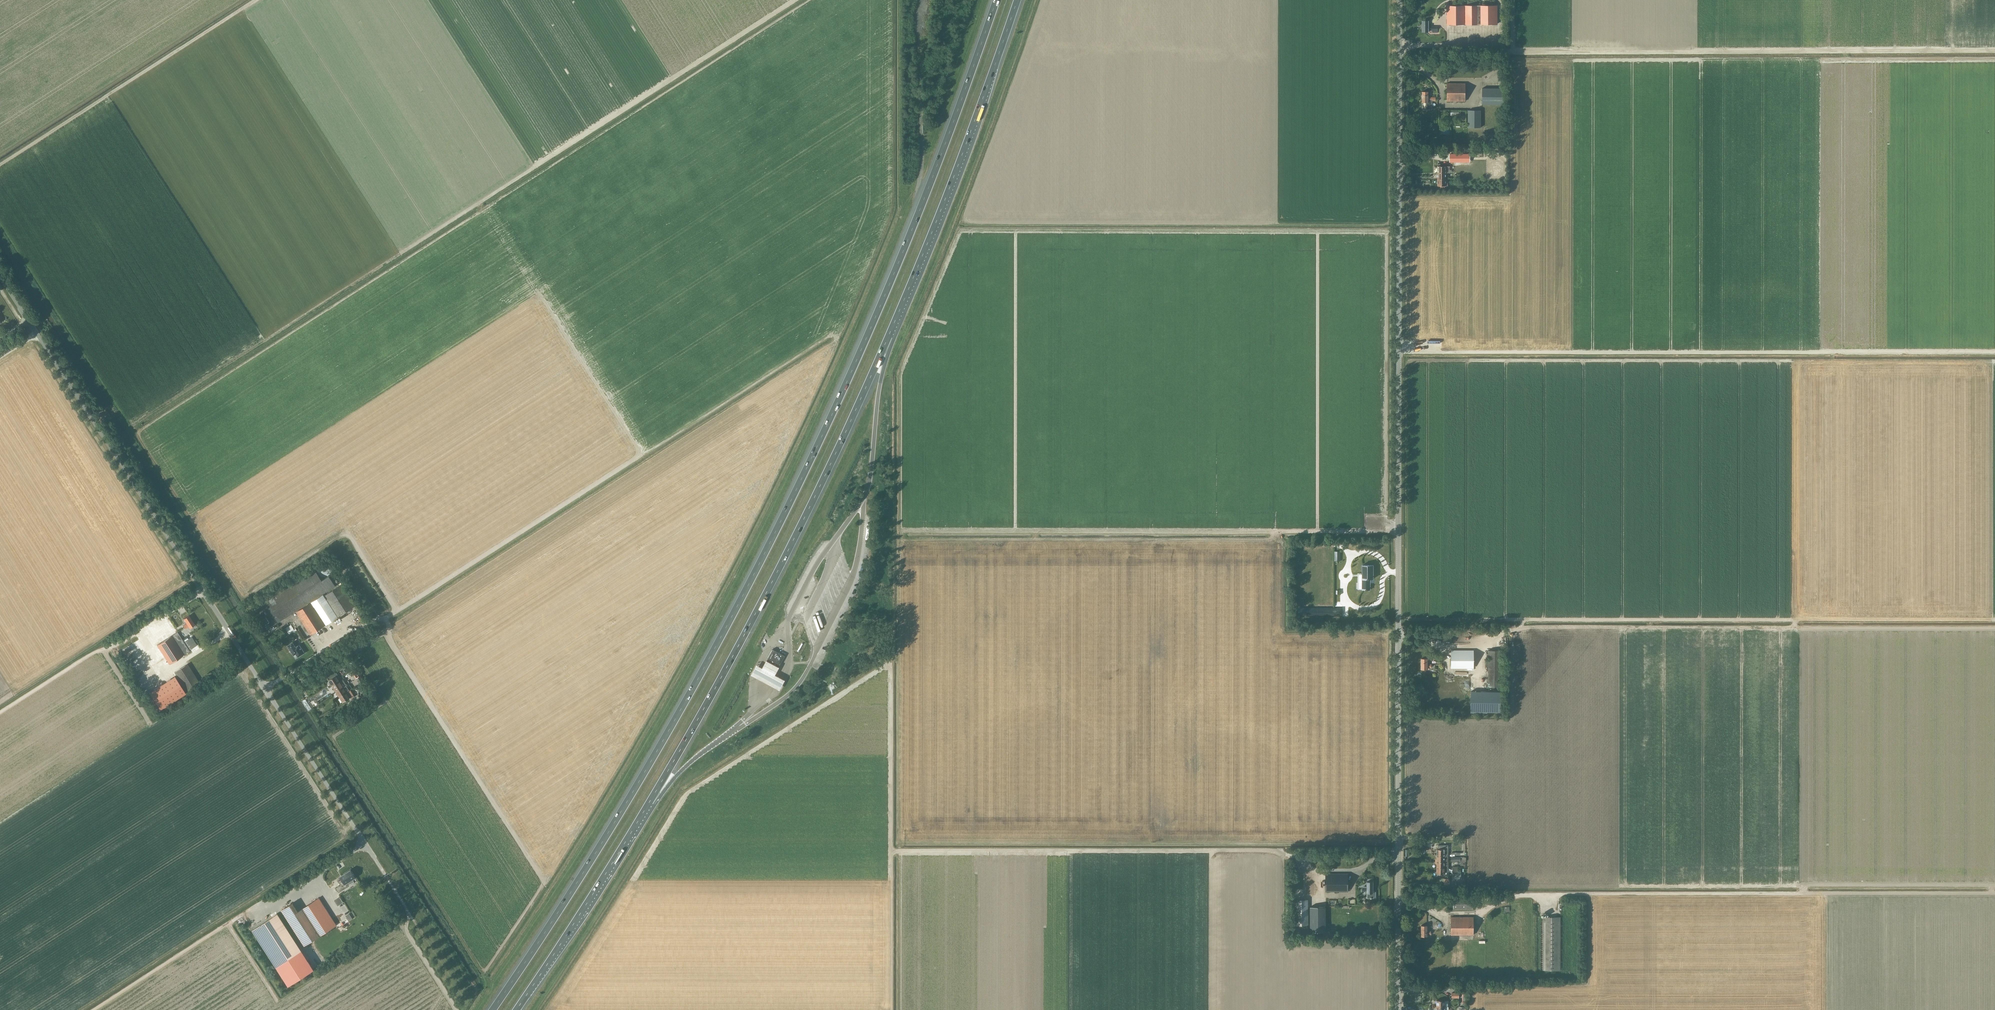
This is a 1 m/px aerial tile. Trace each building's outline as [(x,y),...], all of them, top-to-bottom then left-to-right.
[(1473,7),(1466,7),(1466,25),(1473,25),(1473,24),(1482,24),(1481,6),(1473,6),(1473,7)] [(1482,24),(1497,24),(1497,6),(1481,6),(1482,24)] [(1447,7),(1447,25),(1466,25),(1466,7),(1447,7)] [(1438,26),(1429,26),(1429,21),(1423,21),(1423,33),(1429,33),(1429,31),(1432,31),(1432,33),(1438,33),(1438,26)] [(1465,101),(1465,84),(1447,83),(1447,101),(1465,101)] [(1504,89),(1482,89),(1482,105),(1504,105),(1504,89)] [(1428,97),(1428,92),(1422,92),(1422,103),(1427,103),(1427,109),(1432,109),(1432,101),(1436,101),(1436,97),(1428,97)] [(1485,119),(1485,115),(1481,115),(1481,110),(1468,110),(1468,128),(1481,128),(1481,119),(1485,119)] [(1446,173),(1447,173),(1448,173),(1448,170),(1450,170),(1450,166),(1440,166),(1440,164),(1438,164),(1438,166),(1438,173),(1446,173)] [(1446,186),(1446,179),(1438,179),(1438,186),(1438,190),(1445,190),(1445,186),(1446,186)] [(323,577),(324,577),(325,577),(326,577),(327,577),(328,576),(329,575),(330,574),(330,573),(331,572),(331,571),(331,570),(331,569),(331,568),(330,567),(330,566),(329,565),(328,564),(327,564),(327,563),(326,563),(325,563),(324,563),(323,563),(322,563),(321,564),(320,564),(319,565),(318,566),(318,567),(317,568),(317,569),(317,570),(317,571),(317,572),(318,573),(318,574),(318,575),(319,575),(320,576),(321,577),(322,577),(323,577)] [(1358,589),(1362,589),(1362,590),(1370,590),(1370,579),(1373,579),(1373,565),(1362,565),(1362,574),(1358,574),(1358,589)] [(314,568),(253,607),(267,629),(306,604),(307,605),(296,612),(310,634),(325,625),(315,610),(316,609),(326,625),(338,618),(337,617),(355,606),(342,584),(324,596),(323,594),(311,602),(315,607),(314,608),(311,602),(308,604),(308,603),(335,586),(329,575),(322,580),(314,568)] [(190,628),(195,625),(189,615),(184,619),(187,624),(183,626),(185,629),(189,626),(190,628)] [(168,625),(167,626),(164,622),(160,625),(164,630),(169,627),(168,625)] [(289,625),(281,631),(284,634),(286,633),(288,636),(294,632),(289,625)] [(172,635),(184,654),(189,651),(177,632),(172,635)] [(169,664),(184,654),(172,635),(157,645),(169,664)] [(292,642),(287,645),(294,655),(296,653),(298,657),(304,653),(299,645),(296,647),(292,642)] [(785,655),(772,649),(765,661),(778,668),(785,655)] [(1473,668),(1473,650),(1451,650),(1451,668),(1473,668)] [(1501,687),(1501,650),(1488,650),(1488,687),(1501,687)] [(1431,667),(1431,664),(1427,664),(1427,658),(1421,658),(1421,669),(1427,669),(1427,667),(1431,667)] [(761,669),(756,666),(751,675),(779,689),(784,681),(774,676),(778,668),(765,661),(761,669)] [(188,694),(201,685),(188,664),(174,672),(188,694)] [(356,678),(360,675),(358,672),(355,668),(352,670),(354,675),(354,674),(356,678)] [(339,681),(337,678),(339,677),(338,674),(329,680),(332,685),(339,681)] [(174,676),(149,692),(160,709),(185,693),(174,676)] [(342,687),(342,686),(341,684),(343,683),(341,680),(339,681),(332,685),(336,691),(342,687)] [(339,696),(350,690),(346,684),(342,686),(342,687),(336,691),(339,696)] [(343,702),(350,698),(354,695),(351,689),(350,690),(339,696),(343,702)] [(1501,692),(1471,691),(1470,711),(1501,712),(1501,692)] [(1437,855),(1448,855),(1448,845),(1438,845),(1438,849),(1437,849),(1437,855)] [(1448,867),(1437,867),(1437,874),(1442,874),(1442,876),(1448,876),(1448,867)] [(340,885),(336,888),(339,892),(349,886),(347,883),(356,877),(351,869),(340,876),(341,878),(337,880),(340,885)] [(1326,891),(1348,891),(1348,873),(1326,874),(1326,891)] [(309,874),(308,883),(315,884),(316,875),(309,874)] [(1373,891),(1373,882),(1367,882),(1367,887),(1363,887),(1363,891),(1367,891),(1367,893),(1368,893),(1368,898),(1376,898),(1376,891),(1373,891)] [(343,914),(329,892),(317,900),(298,912),(293,903),(282,910),(304,945),(331,927),(328,924),(331,922),(343,914)] [(1473,909),(1473,897),(1453,897),(1453,909),(1473,909)] [(1295,925),(1308,925),(1308,899),(1295,899),(1295,925)] [(1311,907),(1311,932),(1326,932),(1326,906),(1311,907)] [(277,913),(253,929),(277,966),(301,951),(277,913)] [(1473,935),(1473,917),(1451,917),(1451,935),(1473,935)] [(1560,917),(1543,917),(1543,970),(1560,970),(1560,917)] [(1431,934),(1431,931),(1427,931),(1427,925),(1421,925),(1421,936),(1427,936),(1427,934),(1431,934)]
